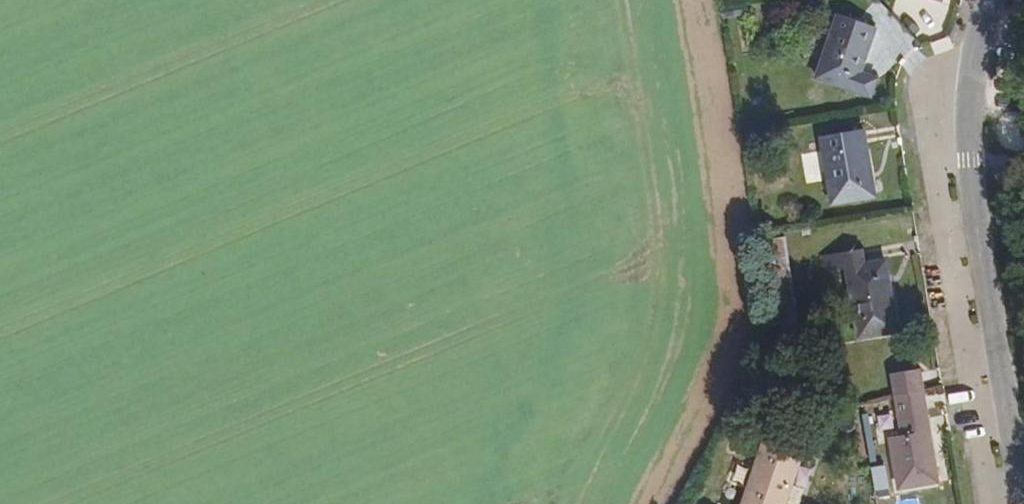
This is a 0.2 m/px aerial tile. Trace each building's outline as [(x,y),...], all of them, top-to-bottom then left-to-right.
[(828,9),(807,74),(865,92),(870,75),(854,69),(867,22),(828,9)] [(823,139),(835,206),(877,199),(866,133),(823,139)] [(840,270),(847,311),(890,305),(883,263),(862,265),(860,252),(818,259),(820,274),(840,270)] [(890,305),(847,311),(850,335),(894,329),(890,305)] [(890,376),(893,397),(919,393),(915,372),(890,376)] [(919,393),(893,397),(898,433),(884,435),(894,493),(934,487),(919,393)] [(791,499),(805,454),(802,454),(789,449),(791,442),(769,434),(747,503),(789,503),(791,499)] [(804,446),(791,442),(789,449),(802,454),(804,446)]
